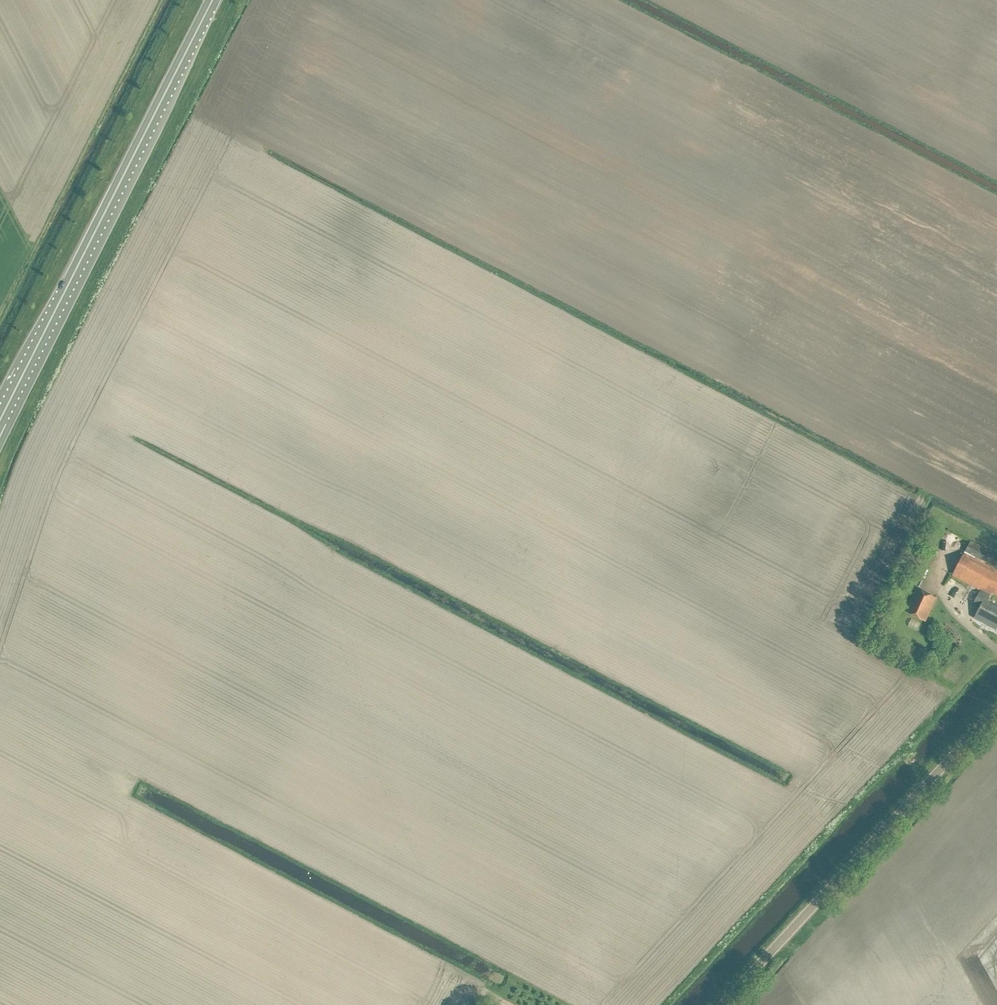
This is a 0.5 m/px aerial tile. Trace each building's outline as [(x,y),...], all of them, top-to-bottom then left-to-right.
[(952,576),(981,591),(982,588),(992,593),(996,596),(996,554),(971,541),(952,576)] [(974,603),(981,607),(974,618),(982,623),(984,619),(989,621),(987,625),(996,630),(996,628),(996,606),(988,601),(992,593),(982,588),(981,591),(974,603)] [(917,589),(906,612),(926,622),(936,598),(917,589)]
